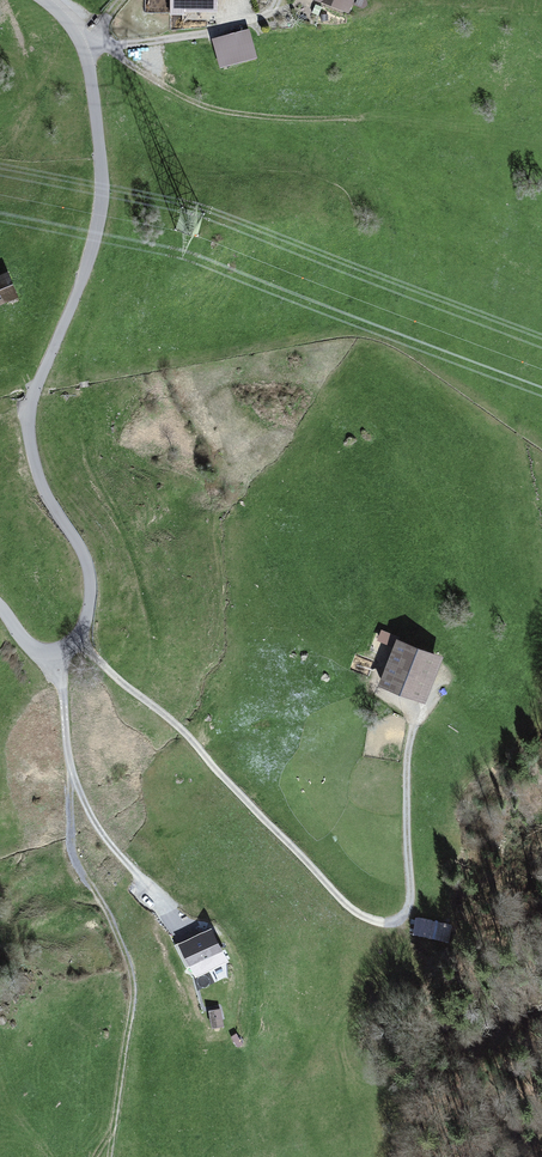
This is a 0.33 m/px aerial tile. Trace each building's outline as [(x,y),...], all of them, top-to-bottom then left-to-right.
[(175,13),(224,13),(224,0),(175,0),(175,13)] [(358,16),(363,0),(312,0),(358,16)] [(259,32),(221,39),(226,68),(264,61),(259,32)] [(14,289),(8,273),(0,275),(0,294),(14,289)] [(453,659),(404,640),(385,690),(434,708),(453,659)] [(221,932),(185,948),(199,981),(236,965),(221,932)] [(222,1007),(209,1009),(211,1027),(225,1025),(222,1007)]
